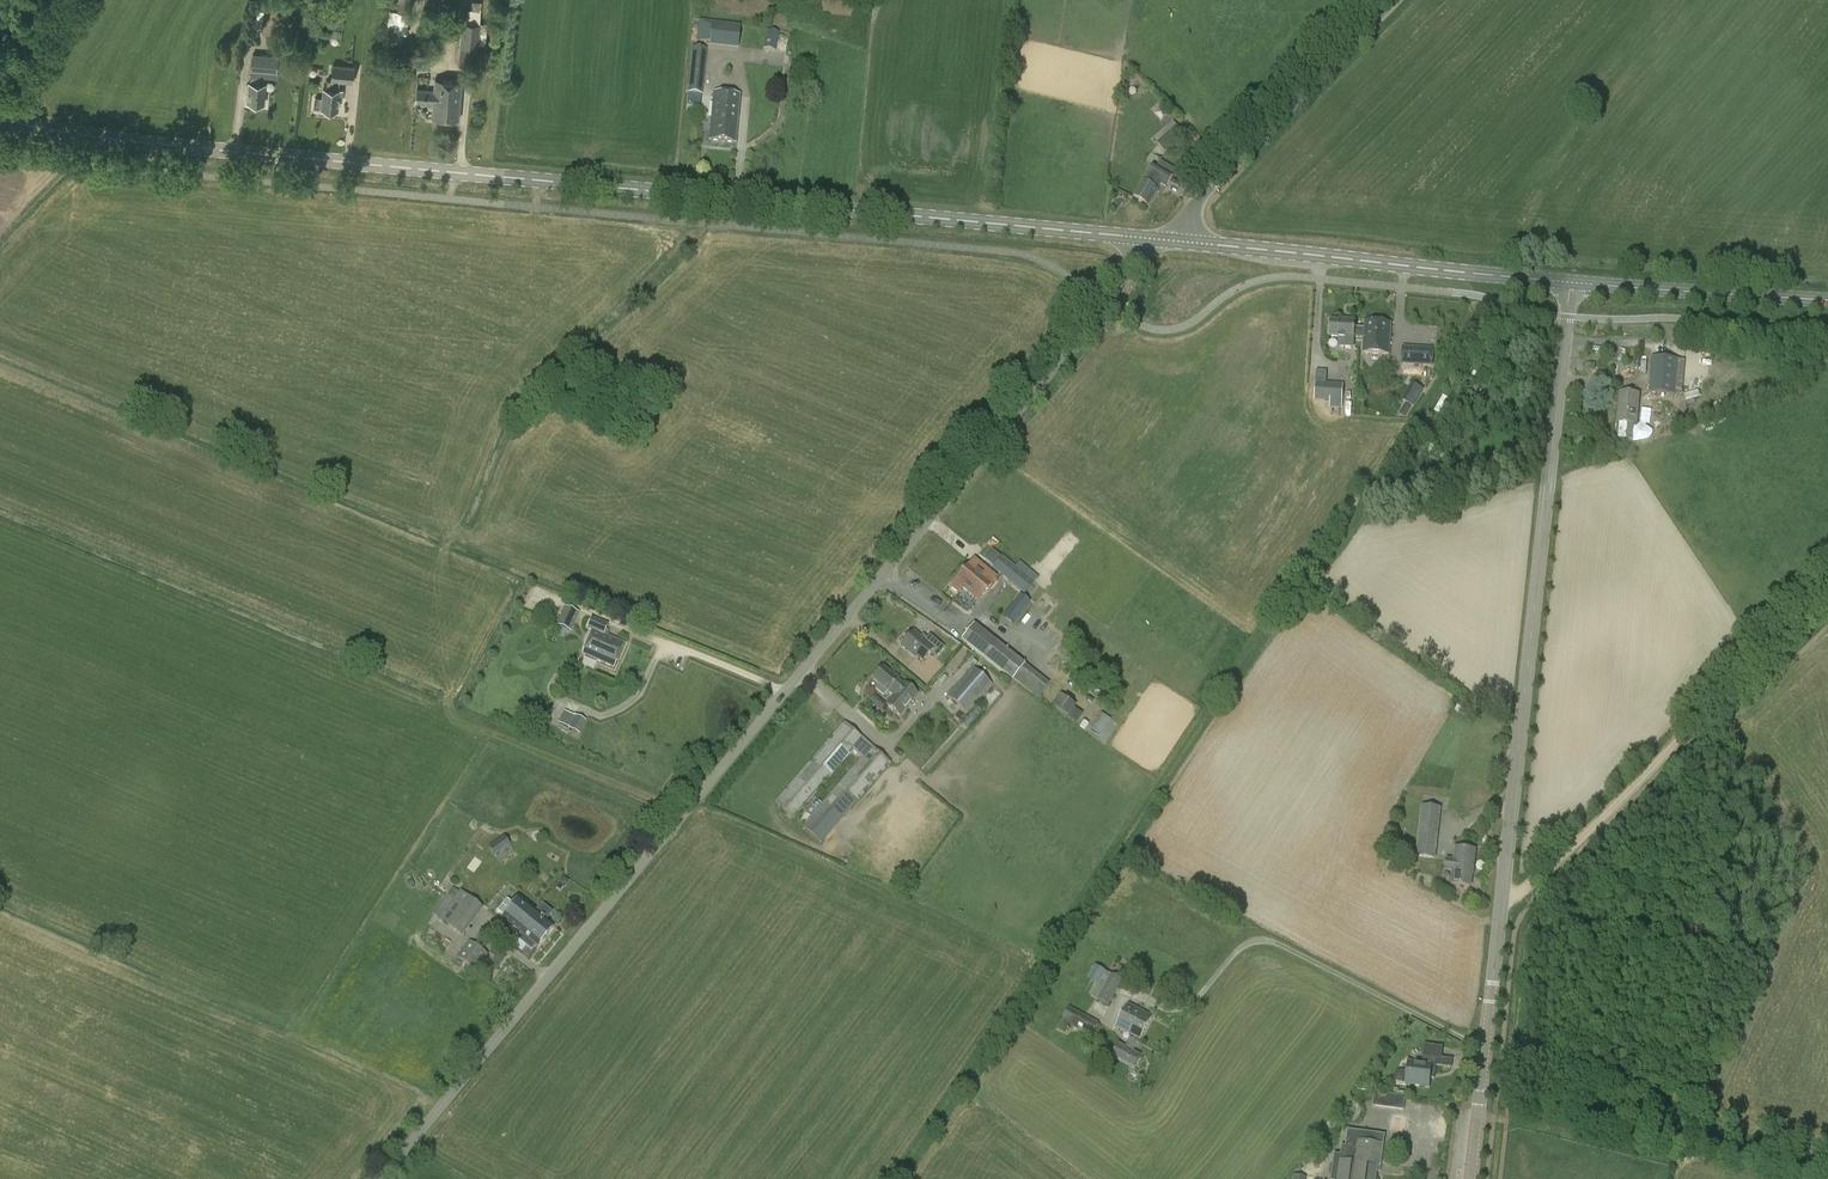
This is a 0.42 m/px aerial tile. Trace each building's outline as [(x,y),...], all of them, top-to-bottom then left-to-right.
[(406,33),(409,12),(411,0),(399,0),(397,13),(391,12),(389,26),(395,27),(394,32),(406,33)] [(471,11),(468,11),(467,23),(462,22),(458,65),(491,67),(492,55),(478,53),(482,2),(472,1),(471,11)] [(330,10),(328,27),(343,28),(344,19),(343,19),(344,13),(334,12),(334,10),(330,10)] [(710,44),(712,22),(699,20),(696,42),(710,44)] [(340,29),(331,29),(331,36),(339,37),(340,29)] [(768,30),(763,49),(775,52),(779,33),(768,30)] [(252,54),(250,83),(248,83),(247,94),(248,94),(248,102),(264,104),(266,84),(262,84),(263,77),(277,78),(277,73),(279,56),(252,54)] [(331,80),(327,79),(326,89),(323,89),(322,99),(315,98),(315,107),(322,108),(322,109),(338,110),(339,101),(342,101),(343,91),(339,90),(340,82),(353,83),(355,66),(333,64),(331,80)] [(703,95),(705,66),(690,64),(687,93),(703,95)] [(417,89),(416,102),(433,103),(432,118),(459,120),(462,82),(435,80),(434,90),(417,89)] [(736,144),(740,96),(714,94),(709,142),(736,144)] [(1173,123),(1153,139),(1157,144),(1165,153),(1185,136),(1177,126),(1176,127),(1173,123)] [(1146,176),(1147,177),(1144,183),(1134,199),(1148,207),(1161,185),(1166,188),(1173,177),(1172,176),(1176,170),(1160,161),(1156,168),(1153,165),(1151,169),(1148,167),(1144,173),(1147,175),(1146,176)] [(1338,346),(1353,347),(1355,322),(1345,321),(1345,323),(1331,322),(1330,336),(1339,336),(1338,346)] [(1391,324),(1364,322),(1363,353),(1389,355),(1391,324)] [(1433,350),(1403,349),(1402,364),(1432,366),(1433,350)] [(1685,360),(1678,360),(1652,357),(1648,393),(1681,397),(1685,360)] [(1315,371),(1315,383),(1314,399),(1330,401),(1330,405),(1341,407),(1343,386),(1326,384),(1326,372),(1315,371)] [(1620,393),(1617,424),(1615,438),(1617,441),(1627,442),(1633,440),(1634,426),(1637,426),(1640,395),(1620,393)] [(1432,414),(1442,419),(1450,401),(1440,397),(1432,414)] [(1424,463),(1419,469),(1440,486),(1441,485),(1445,480),(1424,463)] [(974,560),(961,574),(985,593),(996,578),(974,560)] [(1031,586),(999,560),(993,568),(1024,595),(1031,586)] [(962,589),(978,602),(985,593),(961,574),(950,588),(958,594),(962,589)] [(1020,595),(1003,616),(1013,624),(1030,603),(1020,595)] [(556,626),(571,632),(579,613),(565,607),(556,626)] [(592,617),(587,629),(593,631),(582,655),(613,668),(624,644),(604,635),(608,625),(592,617)] [(962,639),(1012,679),(1013,679),(1038,699),(1049,685),(1024,665),(1024,664),(973,624),(962,639)] [(924,635),(922,637),(914,630),(900,646),(917,660),(918,658),(922,663),(930,654),(936,659),(945,648),(930,635),(928,639),(924,635)] [(883,668),(872,680),(878,684),(874,689),(883,696),(886,692),(887,693),(888,692),(893,697),(886,706),(899,717),(917,695),(904,684),(903,686),(897,681),(899,679),(892,673),(891,675),(883,668)] [(947,698),(967,715),(992,686),(972,668),(947,698)] [(1057,696),(1051,710),(1076,721),(1080,713),(1070,709),(1073,703),(1057,696)] [(976,707),(962,724),(967,728),(981,712),(976,707)] [(569,728),(568,729),(579,735),(586,720),(575,715),(575,717),(564,711),(559,723),(569,728)] [(822,845),(884,773),(891,764),(844,722),(775,803),(794,820),(854,751),(862,758),(802,827),(822,845)] [(1094,725),(1090,730),(1099,736),(1103,731),(1094,725)] [(1433,845),(1436,821),(1439,822),(1441,809),(1423,806),(1417,856),(1435,858),(1436,845),(1433,845)] [(489,848),(494,855),(499,852),(494,844),(489,848)] [(1474,851),(1475,851),(1476,850),(1456,848),(1454,861),(1447,860),(1445,870),(1453,871),(1451,884),(1470,886),(1470,885),(1471,875),(1472,875),(1473,867),(1472,867),(1474,851)] [(559,883),(565,888),(570,881),(564,877),(559,883)] [(448,895),(447,897),(476,918),(484,908),(460,891),(454,900),(448,895)] [(462,937),(476,918),(447,897),(439,907),(445,911),(439,919),(462,937)] [(497,911),(505,917),(503,919),(519,933),(524,937),(521,941),(531,950),(535,946),(537,948),(554,927),(537,913),(520,899),(514,905),(507,899),(497,911)] [(488,955),(470,941),(457,958),(477,972),(488,955)] [(499,952),(492,963),(498,968),(506,957),(499,952)] [(1108,1006),(1122,980),(1111,974),(1097,999),(1108,1006)] [(1128,1004),(1116,1026),(1140,1039),(1152,1017),(1128,1004)] [(1099,1023),(1068,1007),(1057,1029),(1065,1033),(1070,1023),(1093,1035),(1099,1023)] [(1131,1037),(1125,1048),(1119,1044),(1112,1056),(1134,1068),(1141,1056),(1133,1051),(1138,1041),(1131,1037)] [(1409,1062),(1407,1072),(1404,1072),(1401,1072),(1398,1072),(1395,1074),(1394,1076),(1393,1083),(1429,1088),(1431,1070),(1436,1071),(1437,1066),(1452,1068),(1453,1060),(1423,1056),(1422,1063),(1409,1062)] [(1406,1097),(1374,1092),(1374,1089),(1357,1087),(1356,1097),(1373,1099),(1372,1107),(1404,1111),(1405,1104),(1406,1097)] [(1383,1135),(1348,1130),(1346,1146),(1342,1146),(1341,1155),(1335,1154),(1335,1155),(1332,1178),(1375,1178),(1376,1172),(1374,1172),(1375,1166),(1380,1166),(1379,1166),(1382,1145),(1383,1145),(1383,1144),(1382,1144),(1383,1135)]
